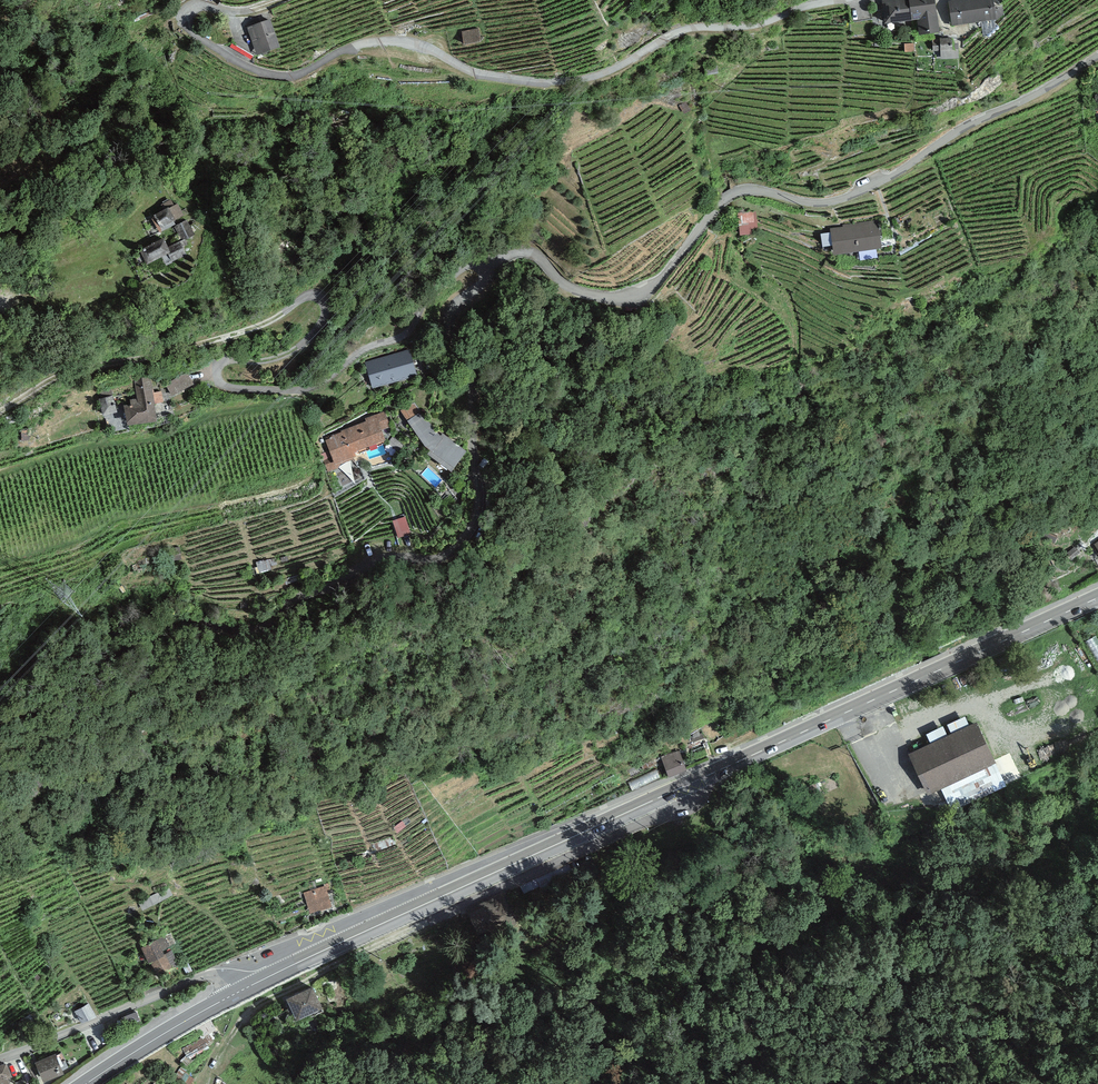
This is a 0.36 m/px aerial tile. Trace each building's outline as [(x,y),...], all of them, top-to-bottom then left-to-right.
[(880,6),(883,27),(930,20),(927,0),(925,0),(880,6)] [(983,3),(943,7),(945,24),(985,20),(983,3)] [(270,21),(249,28),(259,57),(280,50),(270,21)] [(480,27),(464,29),(464,41),(481,40),(480,27)] [(155,215),(161,226),(181,215),(176,204),(155,215)] [(753,213),(740,214),(742,236),(755,235),(753,213)] [(878,220),(842,225),(843,227),(830,229),(834,257),(882,250),(878,220)] [(177,226),(182,237),(191,232),(186,221),(177,226)] [(161,240),(143,249),(148,258),(166,249),(161,240)] [(179,242),(169,248),(173,257),(184,252),(179,242)] [(675,334),(668,323),(654,332),(660,343),(675,334)] [(365,361),(373,386),(417,374),(410,348),(365,361)] [(188,371),(166,383),(172,395),(194,383),(188,371)] [(150,376),(133,379),(136,398),(131,398),(132,402),(124,403),(127,423),(157,419),(150,376)] [(113,394),(99,398),(103,413),(117,410),(113,394)] [(414,401),(401,409),(407,419),(420,411),(414,401)] [(332,436),(326,438),(335,462),(356,454),(354,449),(386,437),(382,429),(390,426),(385,410),(365,417),(366,420),(341,429),(342,431),(331,434),(332,436)] [(441,434),(420,411),(407,419),(425,443),(430,447),(427,451),(451,469),(466,448),(442,432),(441,434)] [(397,525),(410,520),(405,507),(392,511),(397,525)] [(1080,551),(1075,545),(1067,552),(1071,558),(1080,551)] [(977,722),(909,753),(928,793),(996,762),(977,722)] [(679,749),(661,756),(668,775),(687,769),(679,749)] [(325,885),(304,892),(310,912),(332,905),(325,885)] [(157,939),(141,946),(149,961),(151,960),(158,974),(178,964),(164,935),(157,939)] [(313,984),(286,997),(296,1017),(323,1005),(313,984)] [(77,1008),(84,1020),(98,1013),(91,1000),(77,1008)] [(55,1052),(35,1061),(43,1081),(64,1072),(55,1052)] [(0,1062),(0,1083),(13,1083),(7,1075),(12,1073),(6,1059),(0,1062)]
